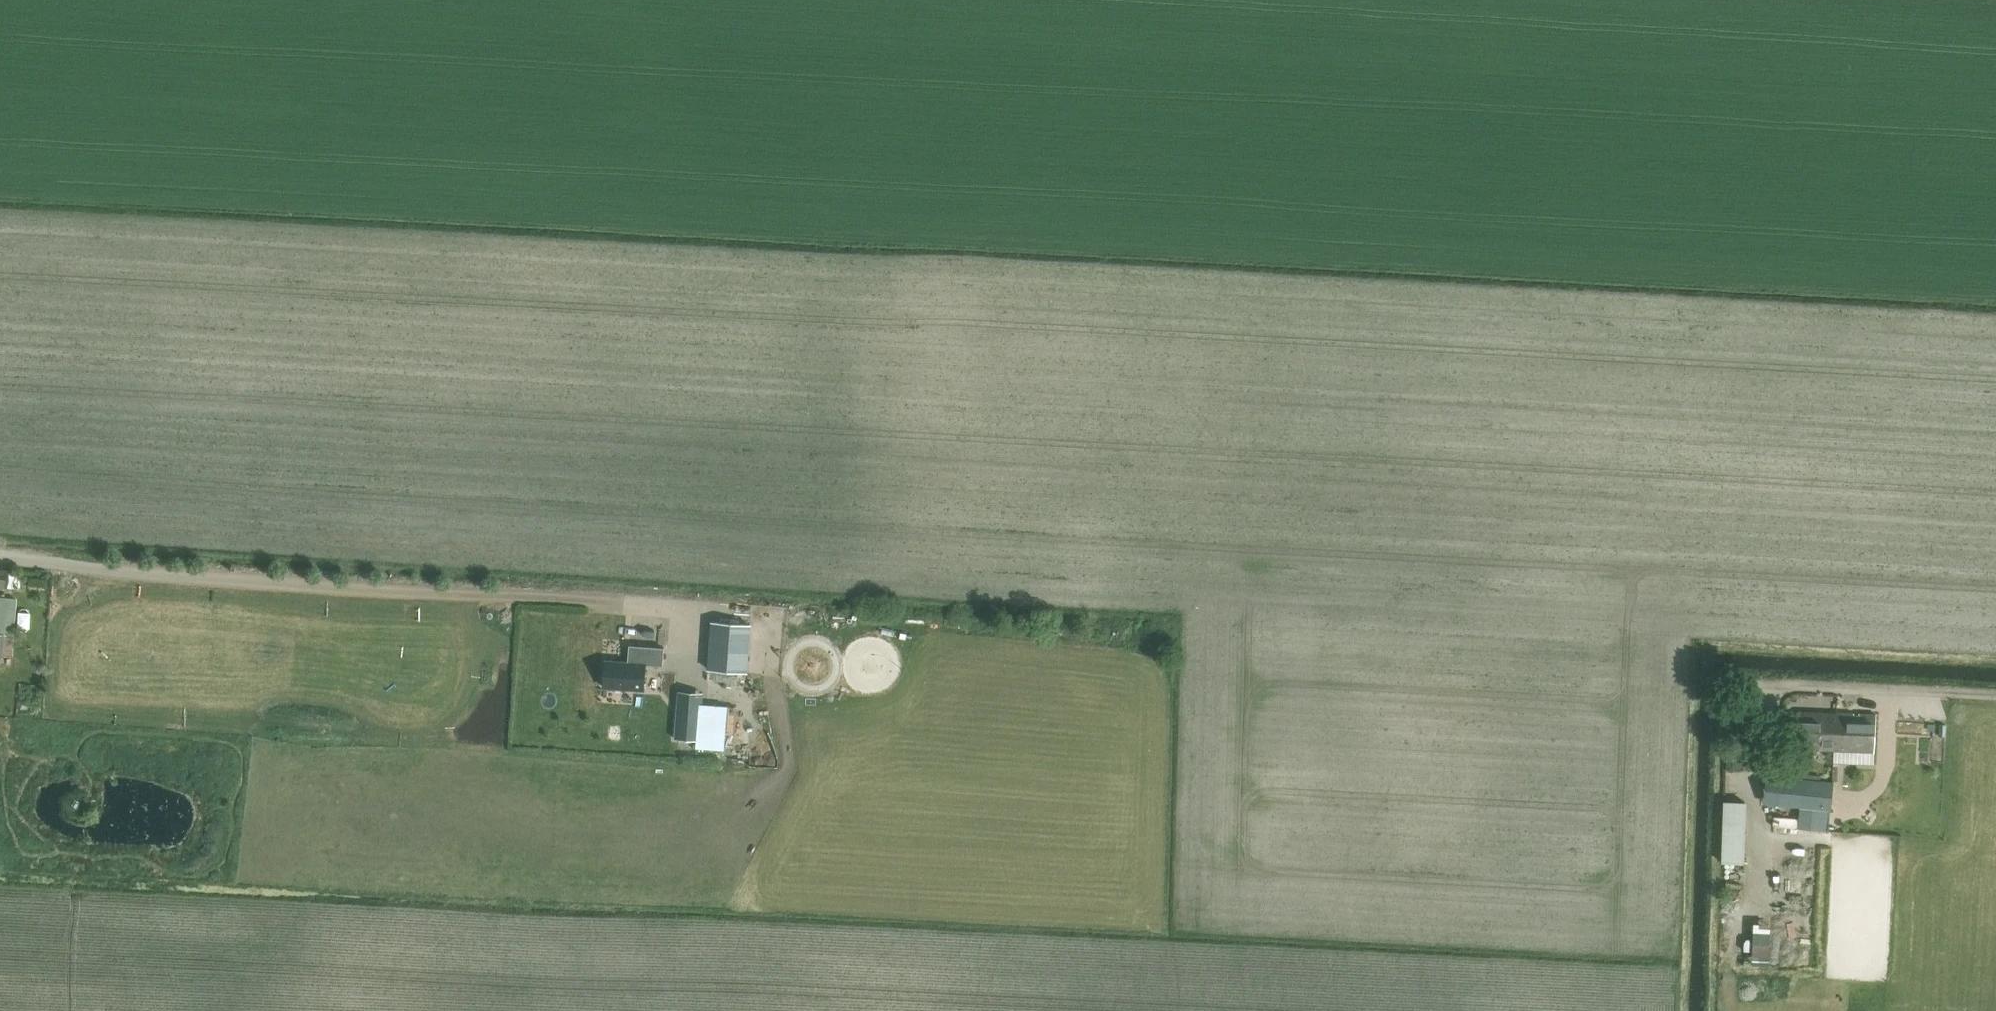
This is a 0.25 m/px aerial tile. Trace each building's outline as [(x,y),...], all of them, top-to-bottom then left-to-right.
[(17,574),(8,573),(8,570),(0,569),(0,586),(16,587),(17,574)] [(28,578),(27,588),(45,589),(45,579),(28,578)] [(0,597),(0,658),(2,658),(2,655),(10,655),(12,635),(15,599),(0,597)] [(606,660),(604,687),(644,689),(646,664),(663,666),(664,647),(629,645),(628,662),(606,660)] [(675,738),(699,740),(702,704),(678,702),(675,738)] [(1798,749),(1832,750),(1833,712),(1799,711),(1798,749)] [(1876,714),(1833,712),(1832,750),(1875,752),(1876,714)] [(1798,807),(1800,777),(1778,776),(1777,778),(1767,777),(1765,805),(1792,807),(1798,807)] [(1826,780),(1800,777),(1798,807),(1792,807),(1791,817),(1808,818),(1809,808),(1823,809),(1826,780)]
